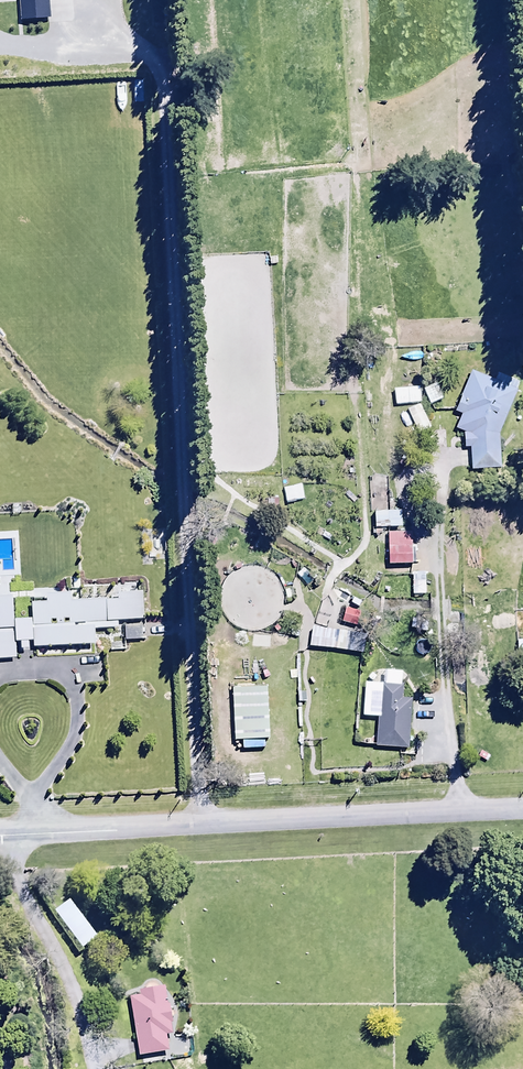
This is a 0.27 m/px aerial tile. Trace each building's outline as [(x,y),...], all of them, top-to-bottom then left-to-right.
[(464,433),(464,449),(472,449),(471,471),(499,471),(500,434),(520,383),(498,375),(495,382),(470,372),(455,413),(461,416),(456,430),(464,433)] [(435,384),(422,390),(429,405),(442,400),(435,384)] [(373,513),(374,530),(401,529),(400,512),(373,513)] [(412,535),(388,535),(388,568),(412,568),(412,535)] [(425,596),(425,574),(411,574),(412,597),(425,596)] [(117,622),(144,621),(142,592),(118,593),(118,600),(71,602),(71,593),(46,594),(46,602),(31,603),(32,620),(14,620),(12,596),(0,597),(0,660),(16,659),(15,644),(33,643),(33,647),(95,644),(95,631),(117,630),(117,622)] [(360,615),(345,611),(342,624),(356,628),(360,615)] [(123,628),(124,641),(146,640),(145,626),(123,628)] [(336,638),(324,636),(322,648),(334,649),(336,638)] [(375,747),(409,749),(413,702),(402,701),(402,689),(401,689),(402,673),(383,672),(382,685),(380,685),(375,747)] [(97,941),(69,903),(54,914),(82,952),(97,941)] [(165,991),(139,995),(139,998),(131,1000),(140,1058),(168,1054),(165,1037),(171,1036),(165,991)]
